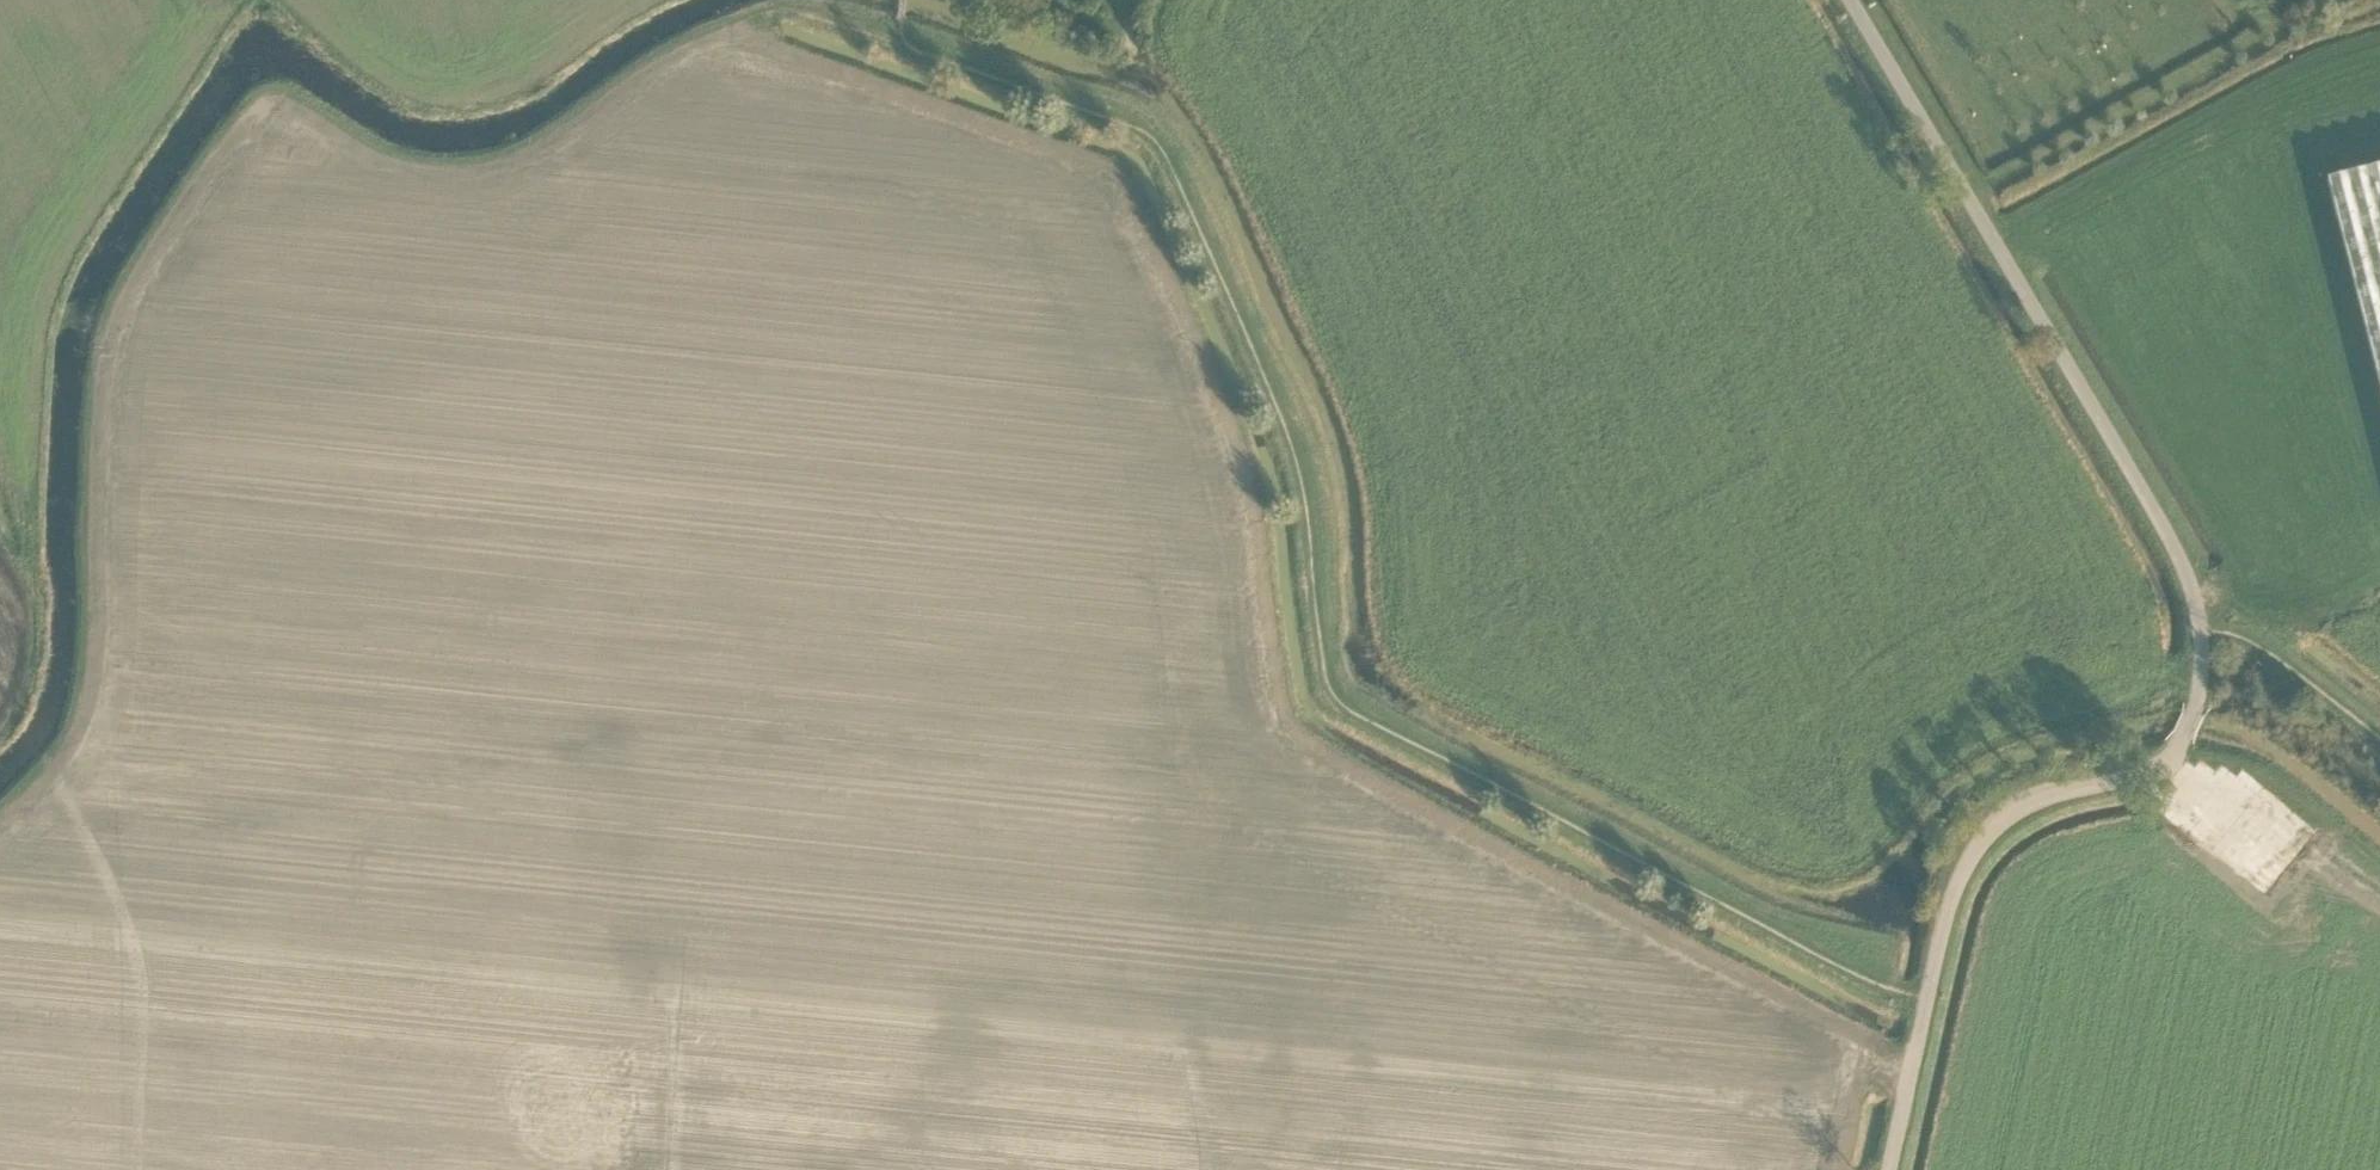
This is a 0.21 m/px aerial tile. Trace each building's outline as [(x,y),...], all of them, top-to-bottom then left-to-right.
[(2325,180),(2379,389),(2379,166),(2325,180)]
